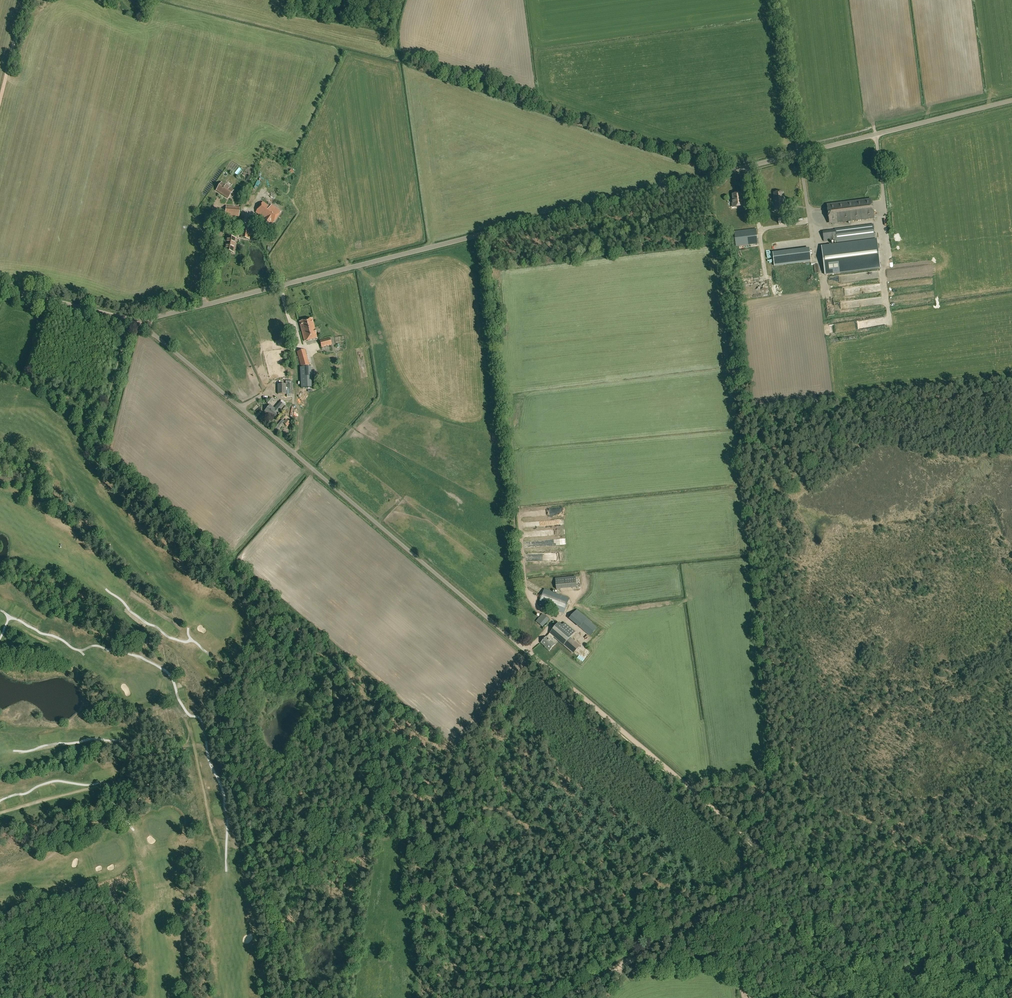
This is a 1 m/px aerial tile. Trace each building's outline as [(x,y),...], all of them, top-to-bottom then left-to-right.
[(222,182),(216,191),(228,199),(234,190),(222,182)] [(272,192),(268,199),(274,202),(278,195),(272,192)] [(774,193),(776,209),(786,208),(785,202),(784,202),(783,192),(774,193)] [(733,207),(743,205),(742,203),(744,203),(743,197),(742,197),(741,193),(733,194),(734,202),(732,203),(733,207)] [(873,218),(870,200),(829,205),(831,223),(873,218)] [(281,211),(271,205),(270,206),(263,202),(256,212),(265,218),(260,224),(267,229),(271,223),(273,224),(281,211)] [(233,207),(233,206),(226,205),(225,214),(239,216),(240,206),(235,206),(235,207),(233,207)] [(835,229),(837,239),(833,240),(833,244),(875,238),(874,223),(835,228),(835,229)] [(252,227),(243,225),(240,237),(249,239),(252,227)] [(736,246),(758,243),(756,229),(734,231),(736,246)] [(835,229),(823,231),(824,241),(837,239),(835,229)] [(236,238),(226,237),(224,251),(234,252),(236,238)] [(840,273),(840,271),(878,266),(875,239),(825,246),(828,274),(840,273)] [(811,262),(809,248),(773,253),(774,266),(811,262)] [(312,318),(300,322),(304,341),(317,338),(312,318)] [(331,345),(330,338),(320,340),(321,347),(331,345)] [(309,364),(305,350),(297,352),(301,367),(309,364)] [(312,387),(311,367),(300,367),(301,388),(312,387)] [(286,384),(278,384),(278,394),(287,394),(286,384)] [(284,405),(280,402),(275,409),(270,405),(265,411),(274,418),(279,412),(278,412),(284,405)] [(556,590),(577,588),(576,576),(555,578),(556,590)] [(569,599),(544,589),(539,603),(564,613),(569,599)] [(580,628),(588,619),(577,609),(569,619),(580,628)] [(549,619),(543,614),(536,621),(542,627),(549,619)] [(592,622),(588,619),(580,628),(590,636),(597,628),(591,623),(592,622)] [(573,653),(580,646),(571,638),(575,632),(561,620),(550,633),(551,634),(547,637),(541,643),(546,647),(546,646),(551,650),(555,644),(551,641),(554,637),(573,653)] [(584,664),(593,654),(587,648),(578,658),(584,664)]
